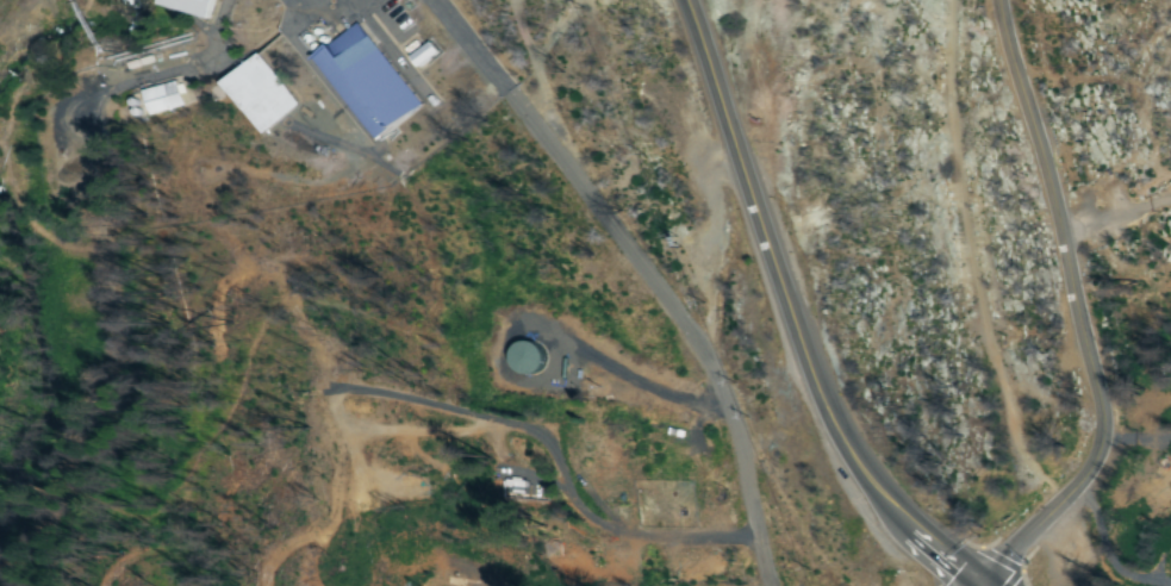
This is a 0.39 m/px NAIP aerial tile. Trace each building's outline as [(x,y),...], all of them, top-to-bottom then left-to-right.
[(161,5),(162,0),(211,0),(206,18),(161,5)] [(317,58),(360,26),(421,106),(378,138),(317,58)] [(413,59),(423,71),(442,56),(432,43),(413,59)] [(185,110),(180,85),(143,92),(147,117),(185,110)]
